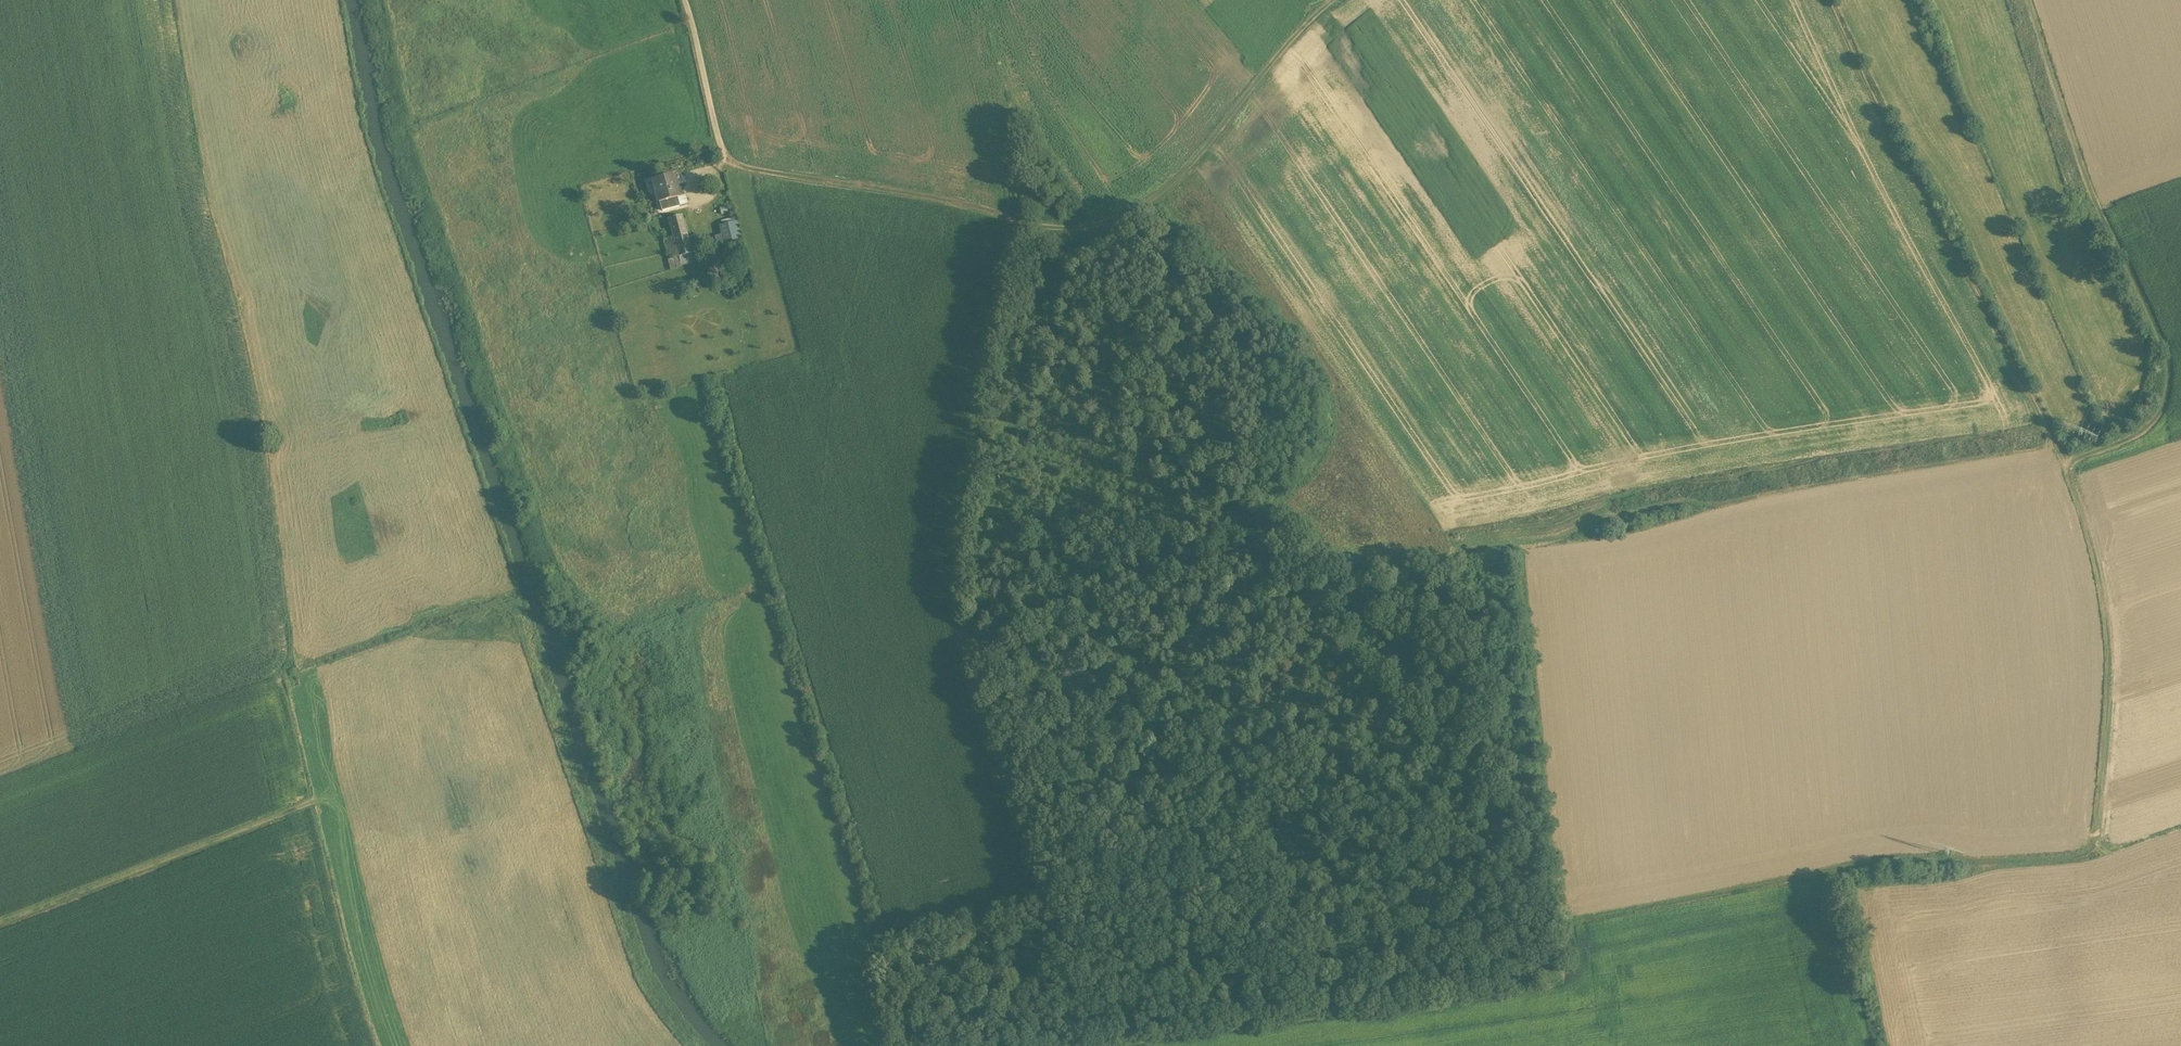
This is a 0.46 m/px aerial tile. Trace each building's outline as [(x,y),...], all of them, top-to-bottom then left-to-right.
[(673,174),(653,180),(659,202),(660,202),(662,210),(679,206),(677,197),(679,197),(673,174)] [(721,213),(729,212),(727,205),(720,206),(721,213)] [(722,224),(736,220),(734,211),(720,215),(722,224)] [(682,215),(668,218),(673,236),(677,250),(679,256),(692,253),(682,215)] [(736,221),(720,225),(724,243),(741,238),(736,221)] [(673,236),(663,239),(667,253),(677,250),(673,236)] [(677,250),(667,253),(668,259),(679,256),(677,250)] [(692,253),(679,256),(682,264),(695,261),(692,253)] [(679,256),(668,259),(671,269),(682,266),(682,264),(679,256)]
